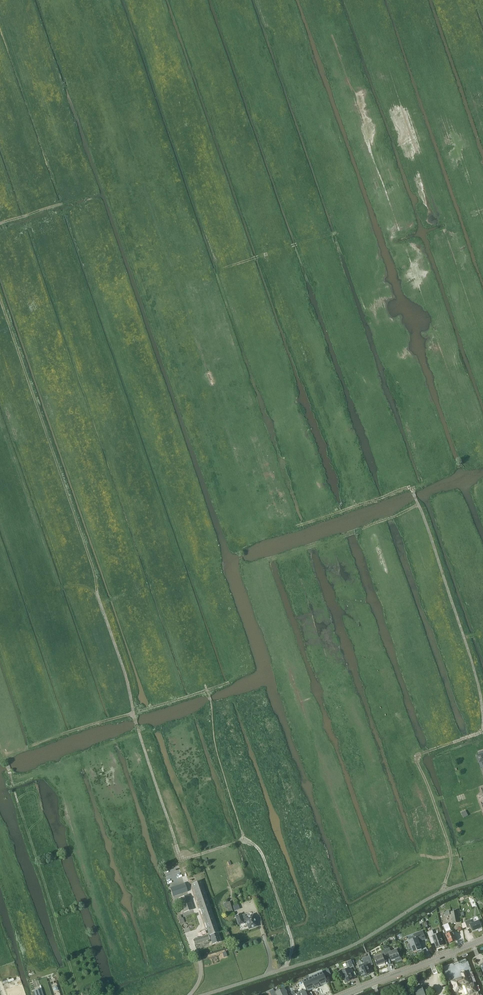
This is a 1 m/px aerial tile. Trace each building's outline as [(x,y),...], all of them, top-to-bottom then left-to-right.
[(213,944),(221,941),(218,933),(219,933),(201,881),(192,884),(213,944)] [(185,883),(170,888),(173,897),(188,892),(185,883)] [(179,898),(184,913),(194,909),(189,895),(179,898)] [(457,911),(451,912),(453,923),(459,922),(457,911)] [(241,914),(235,916),(238,925),(244,923),(243,922),(246,921),(249,929),(257,927),(253,915),(245,917),(245,918),(242,919),(241,914)] [(472,923),(471,920),(465,922),(468,928),(471,926),(473,931),(482,928),(479,921),(472,923)] [(450,928),(445,930),(446,932),(447,935),(446,935),(450,943),(456,940),(453,932),(452,933),(451,930),(450,928)] [(436,948),(444,945),(440,934),(434,936),(433,932),(432,930),(427,932),(431,944),(435,943),(436,948)] [(410,935),(408,936),(411,944),(408,945),(409,948),(410,950),(411,950),(412,949),(414,953),(422,950),(419,942),(426,939),(423,931),(413,934),(410,935)] [(197,938),(193,940),(195,945),(209,940),(208,935),(203,936),(197,938)] [(382,955),(374,958),(377,966),(385,963),(383,958),(387,957),(384,950),(383,947),(381,947),(383,951),(380,952),(382,955)] [(387,949),(384,950),(387,957),(390,956),(392,961),(395,960),(396,962),(402,960),(400,954),(399,955),(397,950),(391,952),(390,948),(387,949)] [(363,964),(358,966),(360,969),(361,969),(364,976),(370,974),(367,967),(373,965),(370,956),(366,957),(368,962),(363,964)] [(343,975),(341,976),(343,979),(344,978),(346,982),(354,979),(353,976),(354,976),(351,968),(354,967),(351,960),(345,962),(348,969),(341,971),(343,975)] [(303,981),(307,992),(319,987),(323,994),(330,991),(327,983),(328,983),(323,972),(303,981)] [(452,981),(456,992),(464,989),(466,994),(468,994),(469,994),(477,992),(475,985),(474,985),(473,983),(470,984),(470,983),(465,972),(462,973),(463,977),(452,981)]
